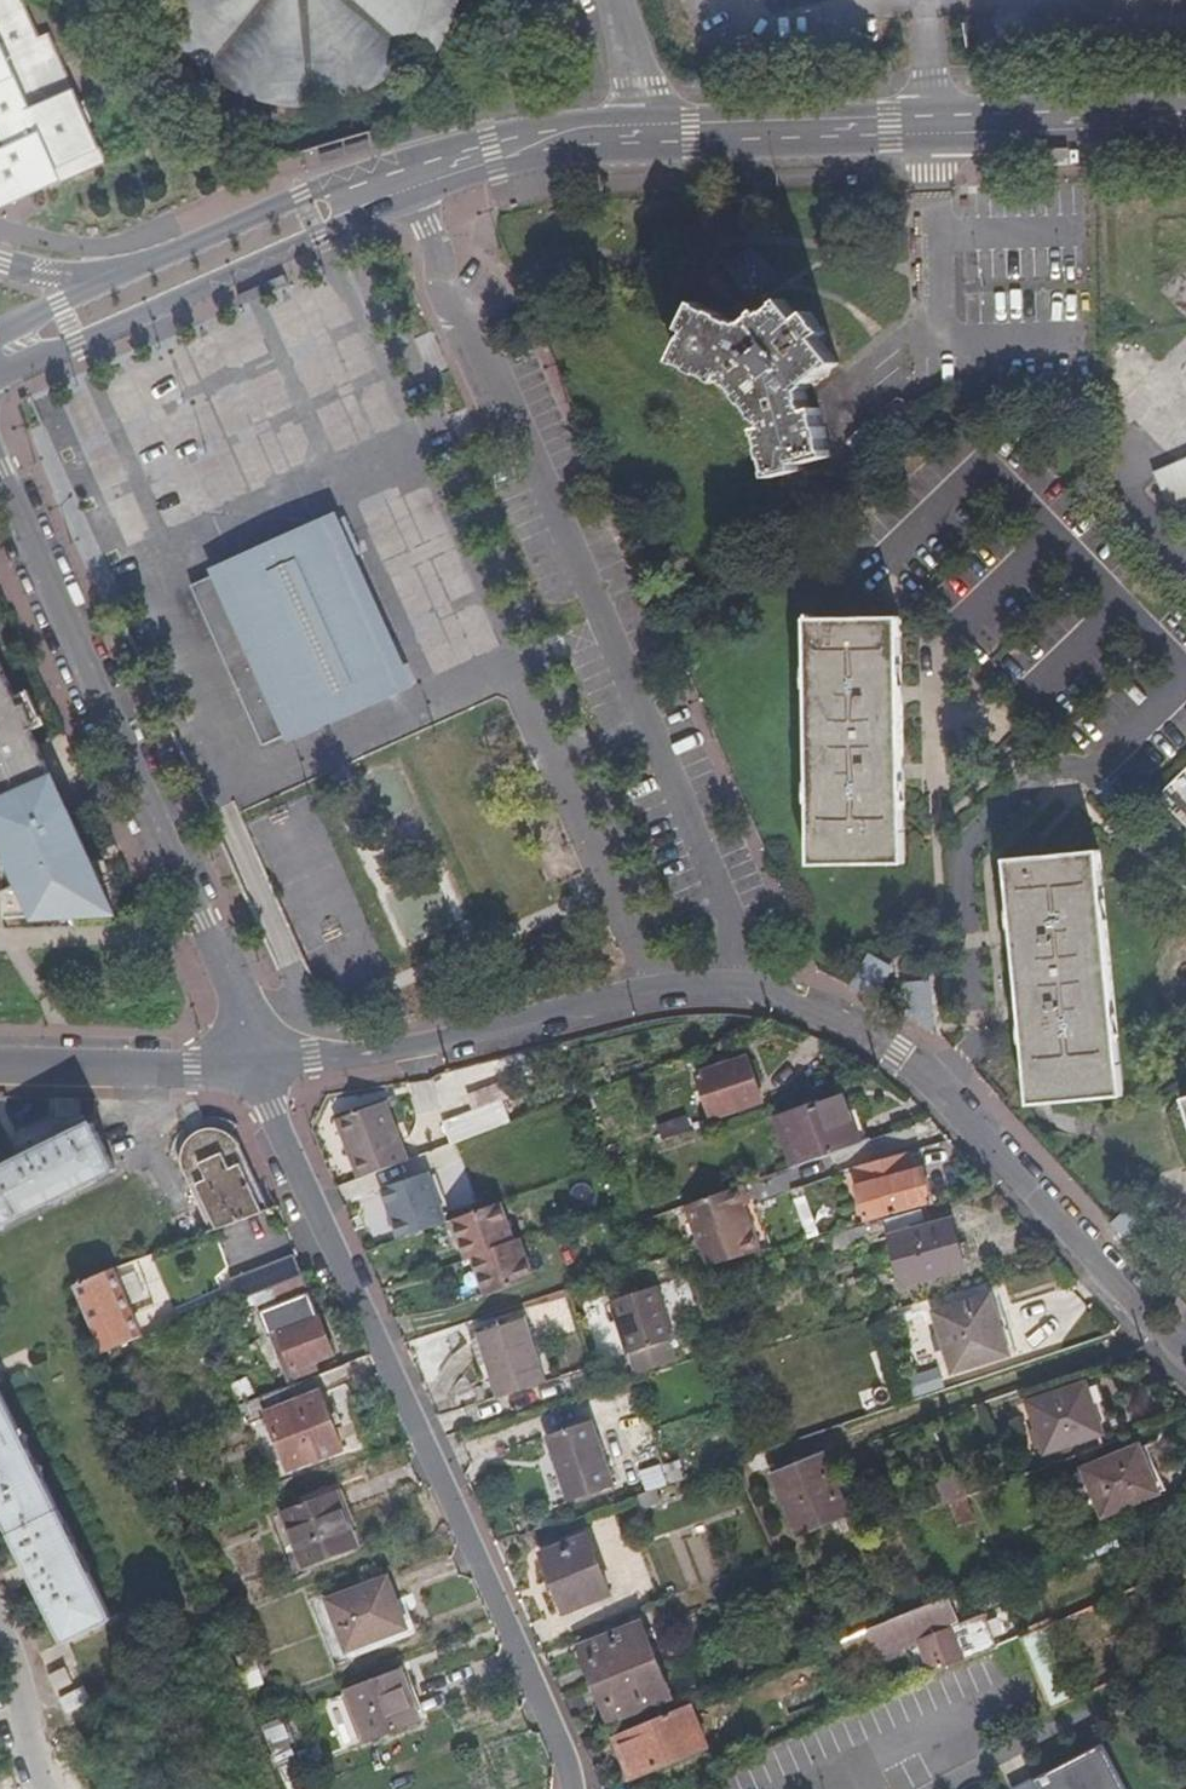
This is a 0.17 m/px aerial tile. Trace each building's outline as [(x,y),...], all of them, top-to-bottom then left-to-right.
[(8,151),(0,154),(0,212),(105,167),(51,40),(41,44),(22,0),(0,0),(0,131),(8,151)] [(168,15),(179,37),(188,49),(206,67),(226,82),(249,93),(273,101),(298,105),(323,104),(348,99),(371,90),(393,78),(412,62),(428,43),(441,22),(450,0),(163,0),(168,15)] [(692,331),(676,360),(720,381),(726,374),(768,423),(760,426),(772,476),(801,467),(799,462),(832,453),(819,404),(810,407),(804,386),(839,361),(820,335),(827,330),(811,309),(801,316),(785,297),(766,312),(760,308),(745,321),(696,299),(684,328),(692,331)] [(1155,471),(1172,506),(1185,500),(1185,457),(1155,471)] [(374,511),(373,510),(234,571),(304,731),(443,671),(390,550),(409,542),(392,503),(374,511)] [(805,610),(808,863),(904,862),(900,614),(849,613),(805,610)] [(2,919),(112,912),(0,656),(0,847),(3,845),(20,884),(4,891),(2,919)] [(1028,1104),(1123,1094),(1099,847),(1004,856),(1028,1104)] [(857,981),(877,994),(893,968),(873,956),(857,981)] [(933,983),(904,983),(905,1021),(934,1021),(933,983)] [(745,1057),(698,1074),(713,1118),(760,1102),(745,1057)] [(787,1166),(851,1144),(843,1118),(836,1121),(827,1096),(770,1115),(787,1166)] [(451,1143),(513,1121),(504,1097),(442,1118),(451,1143)] [(360,1181),(408,1162),(385,1103),(337,1121),(360,1181)] [(662,1140),(698,1131),(694,1114),(658,1124),(662,1140)] [(110,1175),(88,1129),(0,1171),(0,1228),(110,1175)] [(176,1167),(203,1235),(258,1213),(234,1154),(233,1149),(229,1143),(223,1137),(216,1134),(208,1132),(201,1133),(193,1135),(187,1139),(181,1145),(178,1152),(176,1160),(176,1167)] [(851,1163),(856,1182),(907,1167),(902,1149),(851,1163)] [(912,1180),(907,1167),(856,1182),(866,1218),(926,1202),(919,1178),(912,1180)] [(442,1218),(424,1168),(376,1185),(394,1234),(442,1218)] [(745,1180),(687,1199),(701,1246),(706,1266),(759,1251),(746,1201),(750,1200),(745,1180)] [(817,1230),(812,1206),(829,1203),(825,1185),(794,1191),(802,1233),(817,1230)] [(514,1234),(508,1236),(495,1200),(446,1217),(460,1254),(465,1252),(479,1291),(528,1273),(514,1234)] [(949,1218),(888,1236),(902,1284),(963,1265),(949,1218)] [(1155,1247),(1129,1219),(1112,1235),(1137,1263),(1155,1247)] [(157,1254),(119,1269),(149,1337),(275,1289),(302,1279),(295,1256),(178,1302),(157,1254)] [(110,1353),(149,1337),(119,1269),(79,1285),(110,1353)] [(318,1318),(316,1319),(302,1279),(275,1289),(280,1304),(267,1308),(295,1373),(334,1356),(318,1318)] [(625,1351),(630,1349),(636,1368),(671,1358),(665,1339),(671,1338),(655,1284),(609,1298),(625,1351)] [(994,1293),(940,1312),(957,1367),(1012,1348),(994,1293)] [(496,1394),(543,1380),(524,1318),(476,1331),(496,1394)] [(939,1370),(907,1380),(912,1396),(945,1386),(939,1370)] [(1090,1379),(1033,1398),(1049,1447),(1106,1428),(1090,1379)] [(60,1629),(67,1642),(113,1620),(0,1385),(0,1504),(60,1629)] [(321,1394),(268,1416),(291,1473),(344,1451),(321,1394)] [(613,1487),(593,1421),(546,1436),(569,1503),(613,1487)] [(1142,1441),(1090,1463),(1109,1508),(1161,1487),(1142,1441)] [(800,1462),(773,1473),(799,1532),(849,1512),(828,1461),(804,1470),(800,1462)] [(661,1462),(639,1470),(646,1491),(668,1483),(661,1462)] [(942,1476),(958,1529),(977,1523),(961,1470),(942,1476)] [(336,1495),(283,1516),(305,1572),(358,1551),(336,1495)] [(588,1535),(544,1553),(567,1611),(611,1592),(588,1535)] [(389,1579),(330,1602),(349,1650),(408,1627),(389,1579)] [(939,1599),(846,1639),(854,1659),(865,1654),(869,1662),(920,1641),(934,1674),(970,1658),(953,1617),(959,1615),(951,1594),(939,1599)] [(994,1645),(1019,1634),(1009,1614),(985,1625),(994,1645)] [(658,1659),(643,1623),(584,1648),(598,1684),(658,1659)] [(614,1722),(674,1697),(658,1659),(598,1684),(614,1722)] [(403,1673),(352,1694),(369,1739),(421,1719),(403,1673)] [(327,1707),(340,1746),(360,1739),(347,1700),(327,1707)] [(638,1777),(710,1747),(693,1705),(620,1736),(638,1777)] [(284,1722),(267,1729),(276,1753),(294,1746),(284,1722)] [(1095,1749),(1027,1784),(1029,1788),(1116,1788),(1095,1749)]
